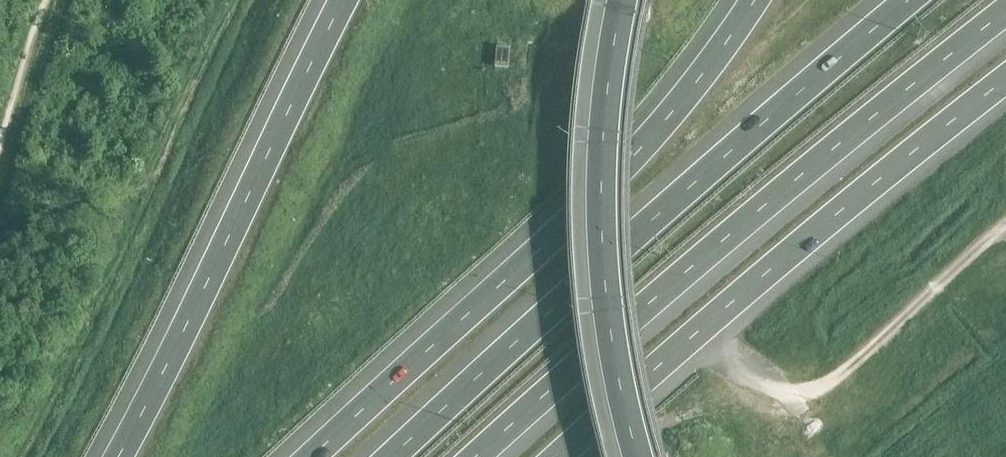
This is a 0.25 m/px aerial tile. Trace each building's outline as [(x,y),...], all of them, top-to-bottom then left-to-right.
[(508,68),(510,47),(496,46),(494,67),(508,68)]
